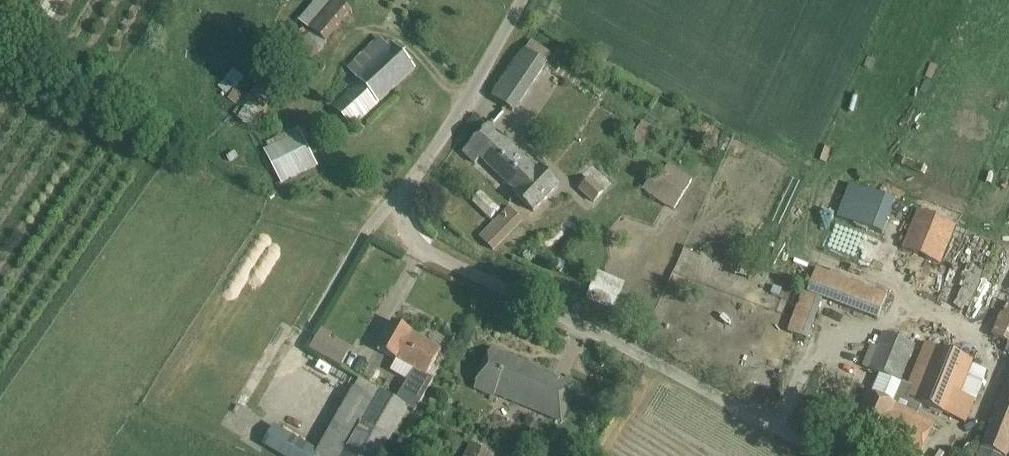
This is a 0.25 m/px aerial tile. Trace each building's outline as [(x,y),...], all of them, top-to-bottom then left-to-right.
[(353,20),(331,0),(318,0),(307,11),(309,31),(289,53),(307,70),(353,20)] [(336,105),(354,125),(392,92),(391,91),(400,84),(402,83),(408,78),(409,75),(416,69),(392,42),(355,76),(362,83),(336,105)] [(525,49),(492,97),(513,111),(545,63),(525,49)] [(233,67),(220,87),(231,94),(244,74),(233,67)] [(258,126),(277,104),(258,88),(239,110),(258,126)] [(632,144),(640,148),(651,128),(643,123),(632,144)] [(489,125),(463,152),(476,165),(482,159),(518,193),(516,195),(533,212),(559,185),(540,167),(537,170),(489,125)] [(316,166),(298,132),(263,150),(280,185),(316,166)] [(644,192),(673,211),(695,177),(665,158),(644,192)] [(598,170),(578,191),(593,205),(613,183),(598,170)] [(850,184),(837,217),(883,234),(895,202),(850,184)] [(482,193),(473,203),(492,220),(501,210),(482,193)] [(511,208),(482,238),(495,250),(523,219),(511,208)] [(918,211),(902,248),(940,264),(955,226),(918,211)] [(599,267),(587,298),(614,310),(626,279),(600,268),(599,267)] [(888,294),(816,268),(793,334),(807,339),(821,300),(879,320),(888,294)] [(413,369),(396,400),(409,407),(415,411),(433,379),(427,375),(441,350),(412,333),(412,332),(393,321),(378,349),(397,360),(397,359),(413,369)] [(915,346),(884,333),(869,370),(899,383),(915,346)] [(340,368),(350,350),(330,338),(319,356),(340,368)] [(918,390),(913,402),(921,406),(924,407),(951,417),(965,423),(975,400),(960,394),(970,369),(971,365),(973,362),(935,347),(918,390)] [(491,348),(483,367),(474,388),(493,396),(494,393),(562,421),(577,385),(565,380),(565,381),(554,377),(554,375),(491,348)] [(981,448),(1002,455),(1006,455),(1008,449),(1008,377),(981,448)] [(265,445),(284,455),(382,455),(409,407),(396,400),(359,379),(317,452),(275,427),(265,445)] [(859,420),(851,439),(875,450),(879,443),(908,455),(919,455),(934,423),(895,406),(896,405),(871,394),(859,420)] [(495,455),(470,445),(465,455),(495,455)]
